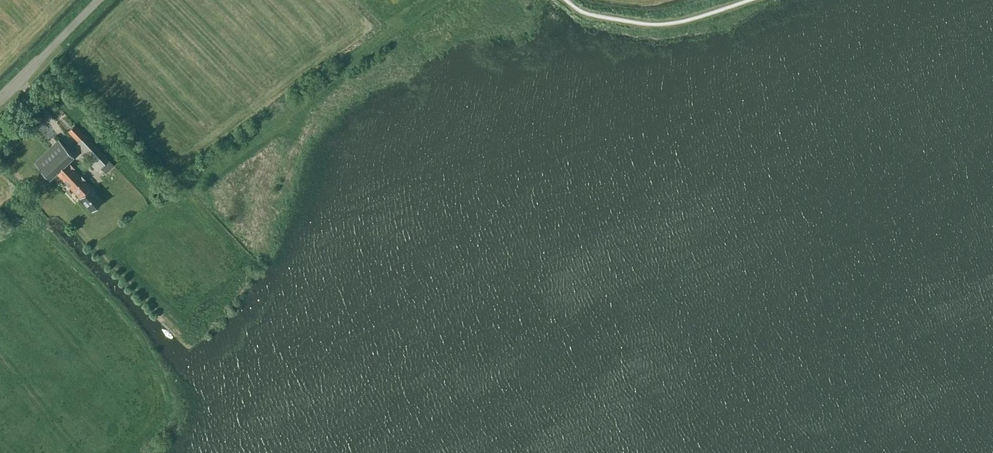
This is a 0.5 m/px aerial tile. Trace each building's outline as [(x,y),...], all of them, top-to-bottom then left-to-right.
[(108,160),(75,125),(69,131),(79,142),(74,146),(97,170),(101,167),(106,173),(114,166),(108,160)] [(74,156),(59,139),(35,162),(50,178),(56,172),(92,210),(102,201),(90,189),(91,187),(68,161),(74,156)]
